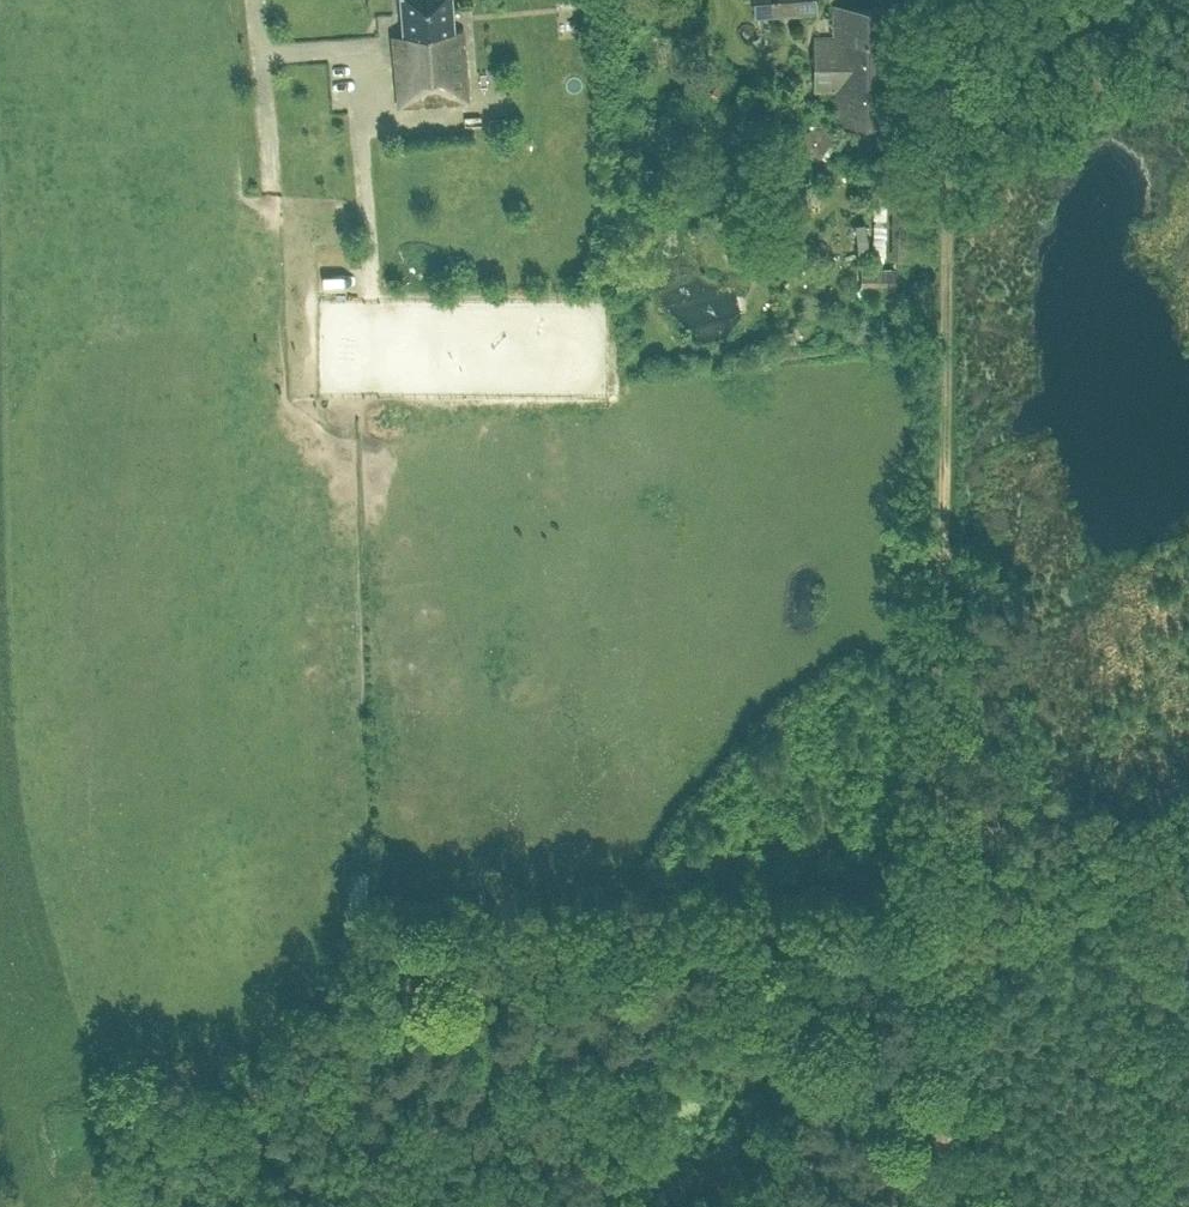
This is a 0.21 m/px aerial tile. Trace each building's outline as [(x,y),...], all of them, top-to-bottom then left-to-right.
[(449,0),(400,0),(403,54),(393,55),(396,106),(466,101),(461,32),(451,32),(449,0)] [(812,8),(811,0),(756,0),(757,12),(812,8)] [(889,8),(830,7),(830,37),(811,37),(811,87),(831,87),(831,103),(837,103),(837,119),(885,119),(885,47),(888,47),(889,8)] [(891,194),(891,229),(889,229),(891,259),(909,255),(906,230),(909,230),(908,194),(891,194)]
